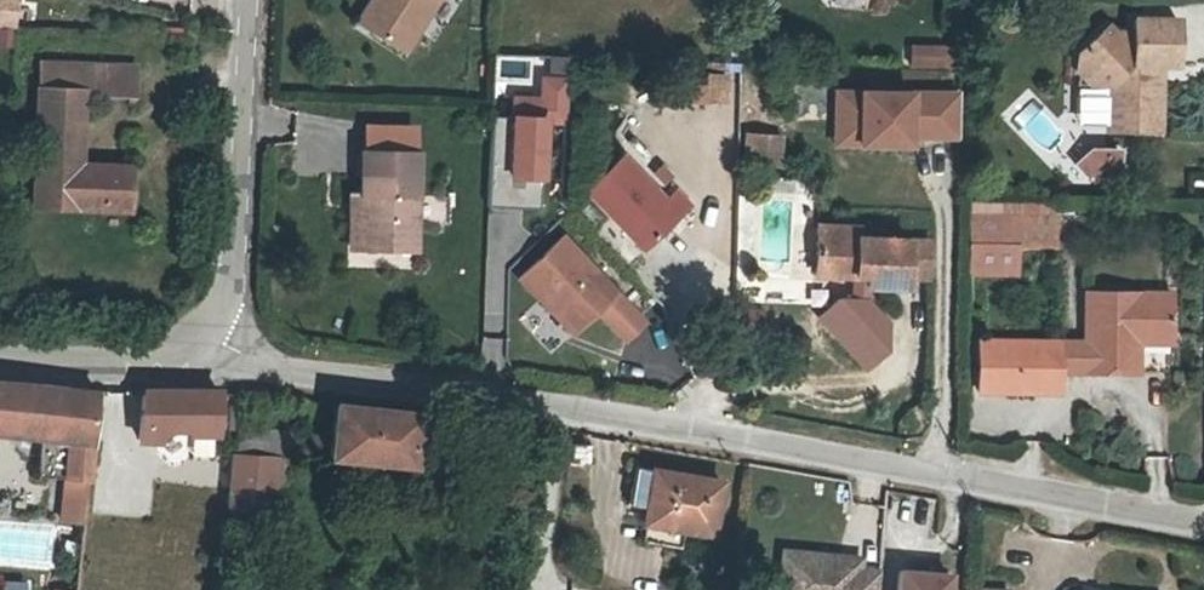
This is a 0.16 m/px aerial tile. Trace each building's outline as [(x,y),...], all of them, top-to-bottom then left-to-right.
[(388,0),(377,0),(351,38),(365,47),(386,16),(388,0)] [(386,16),(365,47),(397,69),(440,6),(441,0),(388,0),(386,16)] [(0,5),(0,28),(17,29),(19,6),(0,5)] [(1127,23),(1127,31),(1115,31),(1107,23),(1101,17),(1072,45),(1103,77),(1102,122),(1154,123),(1156,72),(1147,72),(1147,55),(1156,56),(1171,56),(1172,11),(1127,10),(1127,23)] [(1107,23),(1115,31),(1127,31),(1127,23),(1107,23)] [(909,68),(955,68),(955,46),(909,45),(909,68)] [(1072,76),(1103,77),(1072,45),(1072,76)] [(1156,72),(1156,56),(1147,55),(1147,72),(1156,72)] [(124,215),(125,180),(67,176),(72,94),(84,95),(129,98),(131,71),(37,65),(27,209),(124,215)] [(489,205),(545,207),(547,126),(566,126),(568,76),(539,75),(538,97),(512,96),(511,121),(492,120),(489,205)] [(908,126),(956,128),(957,83),(835,80),(834,110),(858,110),(857,133),(908,135),(908,126)] [(67,176),(125,180),(126,169),(79,166),(84,95),(72,94),(67,176)] [(858,110),(834,110),(833,133),(857,133),(858,110)] [(778,127),(744,124),(742,151),(776,154),(778,127)] [(360,180),(358,227),(407,230),(412,139),(356,136),(354,180),(360,180)] [(1114,166),(1114,143),(1102,142),(1102,148),(1089,148),(1083,142),(1070,156),(1080,165),(1114,166)] [(623,143),(585,178),(639,237),(683,198),(666,179),(661,185),(623,143)] [(354,180),(341,178),(338,226),(358,227),(360,180),(354,180)] [(1017,210),(1017,196),(999,195),(999,210),(1017,210)] [(1017,210),(1049,211),(1049,198),(1017,196),(1017,210)] [(1016,236),(1017,210),(999,210),(974,209),(974,234),(979,235),(1004,236),(1016,236)] [(1017,210),(1016,236),(1048,238),(1049,211),(1017,210)] [(890,281),(891,233),(853,230),(853,220),(810,217),(808,266),(859,270),(859,279),(890,281)] [(641,308),(559,221),(516,262),(569,319),(594,296),(622,326),(641,308)] [(891,233),(890,281),(898,282),(899,272),(922,272),(924,235),(891,233)] [(1004,236),(979,235),(977,264),(1003,265),(1004,236)] [(859,270),(808,266),(808,276),(859,279),(859,270)] [(1083,365),(1124,367),(1126,338),(1134,339),(1167,341),(1168,297),(1085,293),(1084,337),(1083,365)] [(1012,385),(1013,334),(979,333),(977,383),(1012,385)] [(1013,334),(1012,385),(1055,386),(1055,364),(1056,336),(1013,334)] [(1083,365),(1084,337),(1056,336),(1055,364),(1083,365)] [(1126,338),(1124,367),(1133,367),(1134,339),(1126,338)] [(17,424),(21,377),(0,375),(0,422),(17,424)] [(99,385),(21,377),(17,424),(69,429),(66,469),(75,471),(71,513),(88,515),(92,473),(99,385)] [(169,422),(172,387),(146,386),(143,431),(157,432),(169,422)] [(215,387),(172,387),(169,422),(189,424),(189,427),(213,429),(215,387)] [(421,449),(424,395),(339,391),(337,444),(421,449)] [(273,453),(272,487),(291,488),(295,422),(237,418),(234,451),(273,453)] [(56,475),(57,446),(40,445),(39,474),(56,475)] [(232,485),(272,487),(273,453),(234,451),(232,485)] [(643,499),(642,510),(674,516),(706,521),(714,470),(630,456),(624,496),(643,499)] [(674,516),(642,510),(639,528),(670,534),(674,516)] [(837,537),(780,533),(777,589),(782,589),(874,589),(877,550),(857,548),(836,547),(837,537)] [(858,538),(837,537),(836,547),(857,548),(858,538)] [(970,572),(948,571),(949,553),(901,550),(898,589),(968,589),(970,572)]
